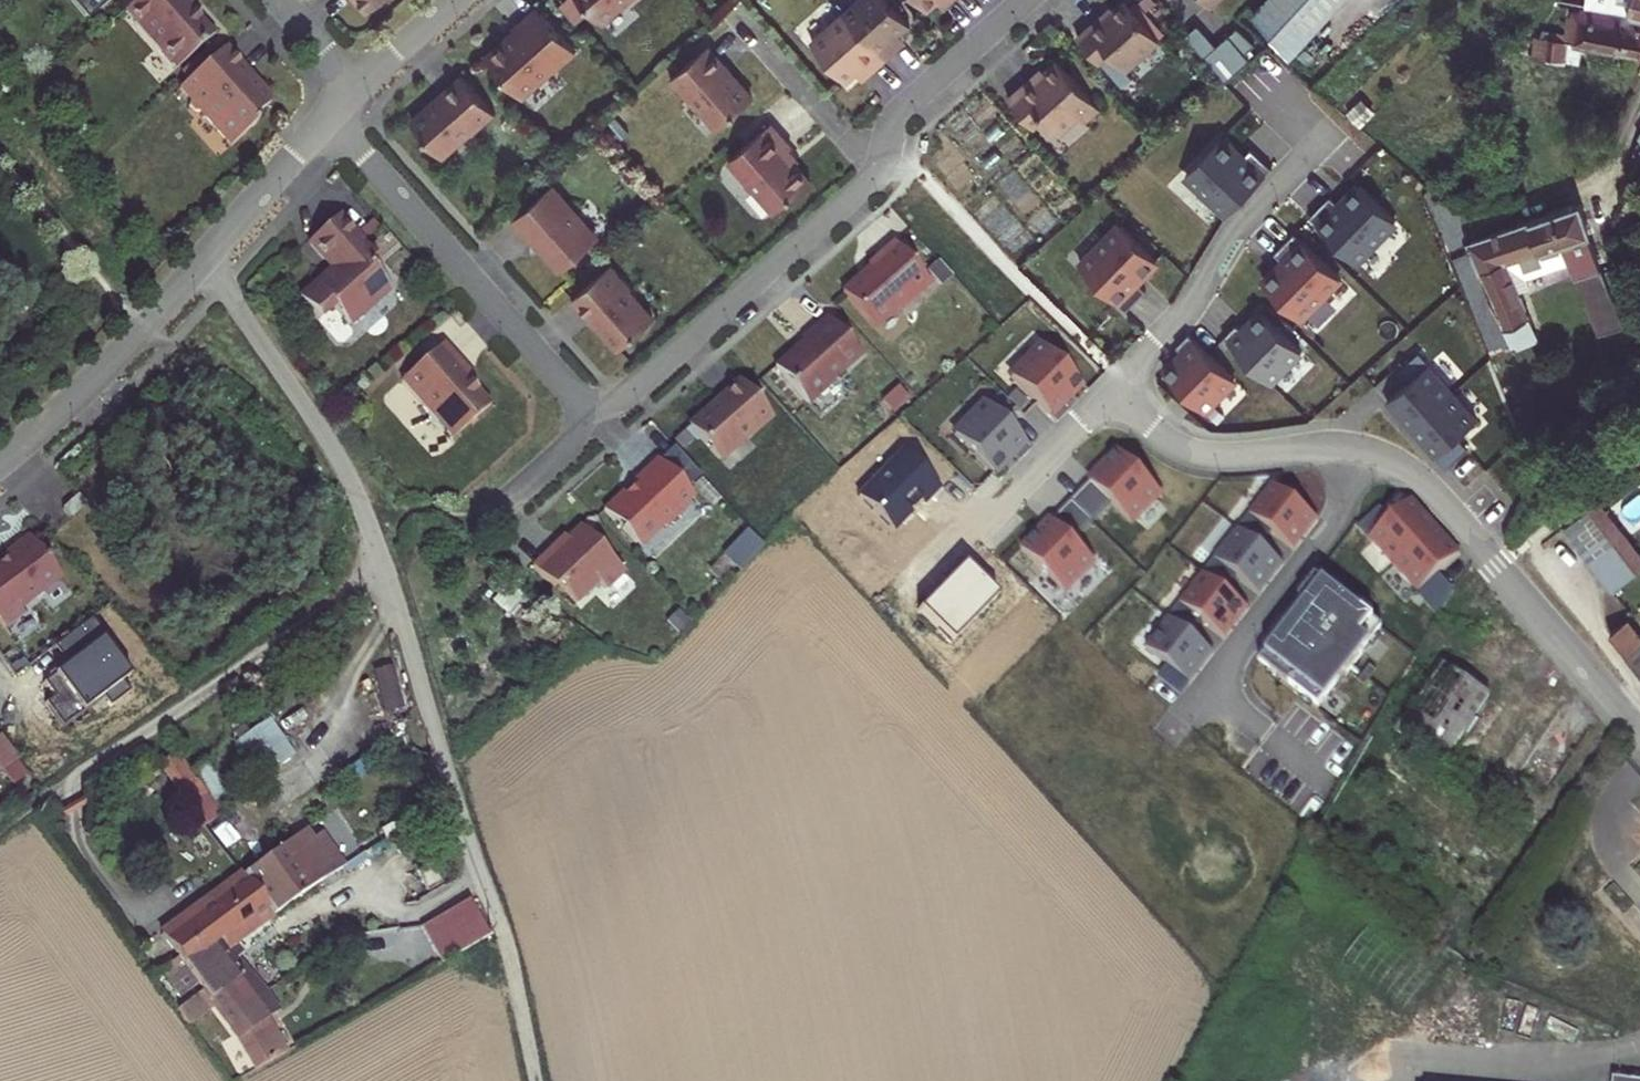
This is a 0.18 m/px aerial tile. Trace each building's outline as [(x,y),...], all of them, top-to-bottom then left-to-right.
[(88,19),(109,0),(72,0),(88,19)] [(123,9),(175,67),(213,33),(193,12),(184,1),(185,0),(134,0),(123,9)] [(192,0),(185,0),(184,1),(193,12),(198,7),(192,0)] [(603,30),(637,0),(576,0),(603,30)] [(884,62),(896,50),(890,43),(898,36),(909,26),(885,0),(864,0),(844,18),(884,62)] [(926,8),(936,0),(919,0),(926,8)] [(1344,0),(1267,0),(1254,15),(1292,57),(1344,0)] [(1587,6),(1628,13),(1639,15),(1639,0),(1588,0),(1587,6)] [(1103,16),(1078,37),(1100,62),(1112,52),(1126,68),(1159,39),(1125,1),(1115,10),(1105,18),(1103,16)] [(1113,7),(1103,16),(1105,18),(1115,10),(1113,7)] [(1571,8),(1569,17),(1580,19),(1581,9),(1571,8)] [(1639,55),(1639,15),(1628,13),(1626,16),(1581,9),(1580,19),(1569,17),(1568,16),(1565,33),(1544,30),(1543,36),(1536,35),(1534,50),(1534,55),(1521,54),(1519,54),(1515,91),(1499,90),(1495,123),(1526,127),(1562,132),(1568,62),(1580,64),(1582,48),(1639,55)] [(571,50),(538,14),(515,35),(518,39),(510,47),(508,46),(505,46),(486,63),(518,98),(571,50)] [(871,74),(884,62),(844,18),(812,47),(845,84),(856,74),(864,66),(871,74)] [(898,36),(890,43),(896,50),(905,43),(898,36)] [(247,70),(224,45),(178,86),(189,99),(188,100),(188,105),(194,112),(199,112),(200,111),(230,146),(255,123),(256,115),(269,103),(270,88),(254,86),(243,74),(247,70)] [(729,73),(708,50),(677,78),(698,101),(694,104),(719,133),(752,103),(727,75),(729,73)] [(1033,76),(1009,98),(1032,125),(1043,115),(1058,132),(1079,115),(1084,121),(1100,108),(1059,61),(1045,73),(1036,81),(1033,76)] [(862,81),(871,74),(864,66),(856,74),(862,81)] [(1042,68),(1033,76),(1036,81),(1045,73),(1042,68)] [(495,119),(461,81),(438,102),(440,103),(411,128),(441,162),(469,136),(472,140),(495,119)] [(1371,93),(1365,86),(1353,99),(1359,105),(1371,93)] [(1383,104),(1371,93),(1359,105),(1370,116),(1383,104)] [(791,152),(770,129),(729,165),(775,217),(810,185),(794,169),(785,158),(789,154),(791,152)] [(1263,179),(1223,139),(1186,176),(1227,216),(1263,179)] [(799,165),(789,154),(785,158),(794,169),(799,165)] [(1355,259),(1394,221),(1347,175),(1330,192),(1337,199),(1316,220),(1355,259)] [(551,191),(511,226),(531,249),(535,245),(562,275),(598,244),(551,191)] [(1591,234),(1580,202),(1468,241),(1475,260),(1484,282),(1501,329),(1530,319),(1523,298),(1516,278),(1510,261),(1564,242),(1592,316),(1578,320),(1584,339),(1626,324),(1589,234),(1591,234)] [(376,263),(337,220),(308,245),(333,273),(300,302),(318,322),(332,310),(348,328),(389,291),(369,269),(376,263)] [(1161,264),(1120,226),(1082,267),(1123,305),(1161,264)] [(1303,318),(1342,279),(1295,233),(1278,250),(1285,257),(1264,279),(1303,318)] [(1510,261),(1516,278),(1521,276),(1570,259),(1564,242),(1510,261)] [(932,288),(896,248),(870,272),(873,275),(865,283),(863,281),(844,298),(875,333),(899,312),(901,315),(932,288)] [(611,269),(574,303),(593,325),(595,324),(620,353),(654,323),(628,295),(632,292),(611,269)] [(1521,276),(1516,278),(1523,298),(1528,296),(1521,276)] [(1224,337),(1268,386),(1302,355),(1265,313),(1244,333),(1237,325),(1224,337)] [(863,360),(828,321),(803,342),(806,346),(797,355),(795,353),(775,371),(810,409),(863,360)] [(1204,414),(1236,381),(1189,335),(1177,348),(1184,355),(1164,375),(1204,414)] [(460,371),(464,368),(443,344),(402,380),(453,438),(490,406),(470,382),(460,371)] [(1043,347),(1011,380),(1057,425),(1070,413),(1063,406),(1083,386),(1043,347)] [(1478,420),(1430,364),(1391,398),(1438,453),(1478,420)] [(474,379),(464,368),(460,371),(470,382),(474,379)] [(773,421),(739,383),(717,403),(718,405),(689,430),(720,463),(748,439),(750,442),(773,421)] [(1030,446),(983,401),(951,434),(991,472),(1011,452),(1018,459),(1030,446)] [(1075,539),(1111,503),(1132,524),(1162,493),(1117,448),(1102,464),(1105,467),(1037,534),(1034,532),(1020,545),(1066,591),(1096,560),(1075,539)] [(690,499),(657,462),(632,484),(635,488),(625,497),(622,493),(602,511),(632,546),(640,546),(665,524),(667,527),(682,513),(679,509),(690,499)] [(1315,521),(1274,488),(1252,515),(1293,548),(1315,521)] [(63,509),(71,518),(87,505),(79,495),(63,509)] [(1599,501),(1563,527),(1590,565),(1626,538),(1599,501)] [(1458,554),(1412,502),(1371,538),(1417,590),(1458,554)] [(622,575),(580,529),(547,557),(545,555),(530,567),(550,590),(554,586),(572,606),(596,585),(603,593),(622,575)] [(1279,568),(1238,535),(1216,562),(1256,595),(1279,568)] [(32,537),(12,550),(10,557),(0,564),(0,622),(5,628),(24,615),(20,609),(61,580),(32,537)] [(1590,565),(1610,593),(1639,572),(1639,558),(1626,538),(1590,565)] [(1245,611),(1204,578),(1182,605),(1223,638),(1245,611)] [(1382,629),(1316,579),(1299,601),(1306,607),(1260,666),(1318,711),(1382,629)] [(1212,654),(1171,620),(1149,648),(1190,681),(1212,654)] [(1611,633),(1628,655),(1639,646),(1639,634),(1628,620),(1611,633)] [(570,629),(561,622),(551,633),(560,641),(570,629)] [(584,633),(578,628),(575,633),(579,638),(584,633)] [(574,644),(564,653),(568,657),(577,649),(574,644)] [(1628,655),(1639,671),(1639,646),(1628,655)] [(1444,665),(1396,735),(1426,750),(1442,766),(1476,716),(1488,697),(1489,696),(1444,665)] [(395,668),(375,670),(380,712),(400,709),(395,668)] [(1496,702),(1488,697),(1476,716),(1484,721),(1496,702)] [(240,719),(230,726),(239,740),(250,733),(240,719)] [(239,740),(233,744),(258,780),(293,756),(269,720),(250,733),(239,740)] [(0,735),(0,766),(1,768),(19,755),(3,733),(0,735)] [(176,753),(159,764),(177,792),(194,780),(176,753)] [(296,850),(290,840),(243,874),(272,914),(319,882),(296,850)] [(311,840),(296,850),(319,882),(335,872),(311,840)] [(1592,840),(1574,871),(1603,887),(1620,856),(1592,840)] [(272,914),(243,874),(160,934),(172,949),(168,952),(174,959),(195,944),(198,949),(215,935),(225,947),(235,940),(272,914)] [(428,923),(421,927),(441,964),(488,937),(469,900),(428,923)] [(243,1003),(264,991),(236,959),(225,947),(215,935),(198,949),(195,944),(174,959),(175,962),(163,970),(182,996),(199,984),(202,988),(219,975),(243,1003)] [(235,940),(225,947),(236,959),(244,952),(235,940)] [(215,1005),(236,1035),(255,1068),(287,1050),(267,1016),(275,1011),(264,991),(243,1003),(219,975),(202,988),(215,1005)] [(176,1008),(188,1026),(215,1005),(202,988),(176,1008)]
